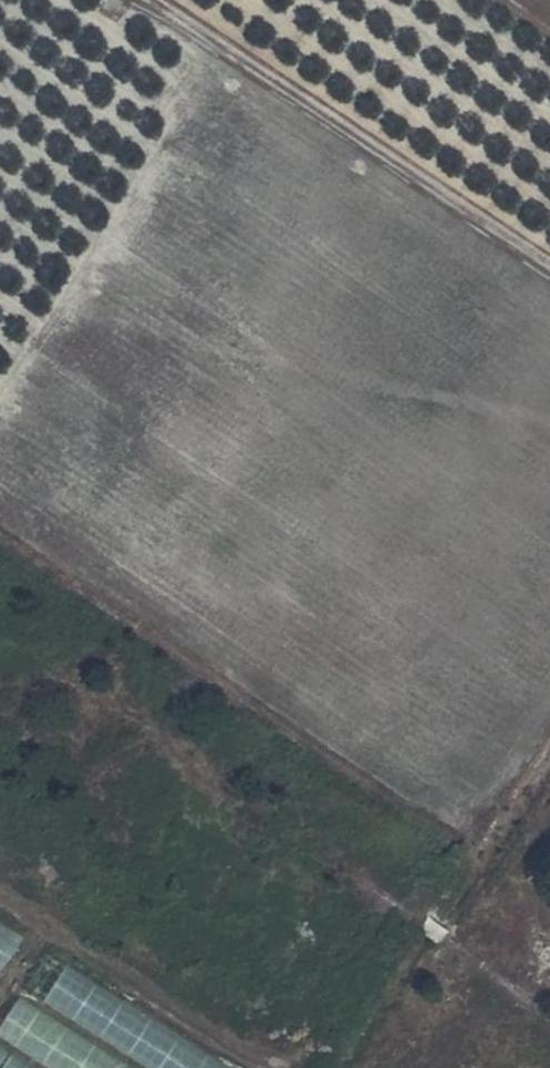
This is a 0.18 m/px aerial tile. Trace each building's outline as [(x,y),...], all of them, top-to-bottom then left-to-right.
[(120,0),(111,0),(105,7),(120,18),(128,5),(120,0)]
